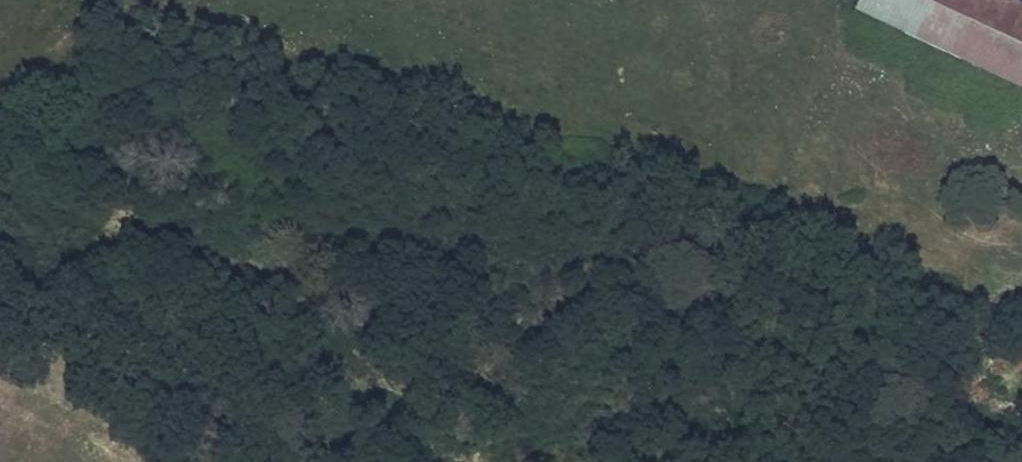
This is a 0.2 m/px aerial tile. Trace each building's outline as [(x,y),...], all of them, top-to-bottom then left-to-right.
[(1021,90),(1021,4),(1014,0),(858,0),(854,9),(1021,90)]
